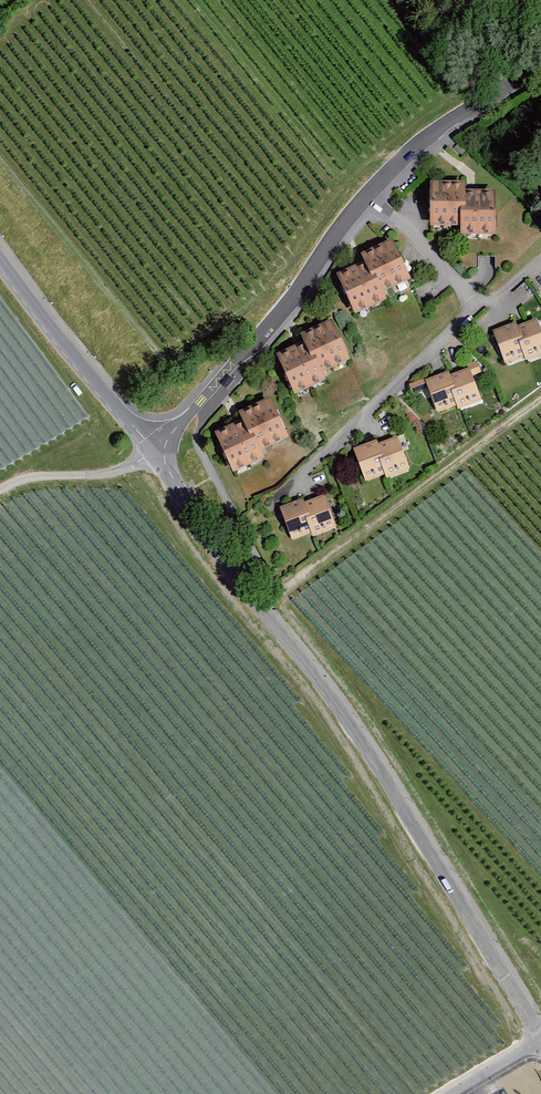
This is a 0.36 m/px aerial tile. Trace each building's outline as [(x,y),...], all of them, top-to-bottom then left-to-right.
[(456,182),(426,182),(427,227),(455,227),(456,234),(491,234),(489,191),(456,191),(456,182)] [(361,264),(333,275),(351,317),(382,301),(378,294),(405,281),(388,239),(356,255),(361,264)] [(515,327),(520,341),(514,344),(520,358),(522,364),(540,357),(540,341),(533,320),(515,327)] [(300,345),(272,356),(291,397),(322,382),(319,375),(347,362),(328,323),(296,336),(300,345)] [(502,366),(520,358),(514,344),(520,341),(515,327),(513,323),(489,333),(502,366)] [(466,370),(447,377),(452,391),(447,393),(453,409),(455,413),(479,403),(466,370)] [(447,377),(445,373),(422,382),(435,416),(453,409),(447,393),(452,391),(447,377)] [(238,421),(210,434),(228,473),(259,459),(255,451),(285,439),(266,399),(235,414),(238,421)] [(394,439),(375,446),(381,460),(375,462),(381,477),(383,481),(407,472),(394,439)] [(375,446),(374,442),(350,451),(363,484),(381,477),(375,462),(381,460),(375,446)] [(320,497),(301,505),(306,518),(302,520),(308,535),(309,538),(333,529),(320,497)] [(302,520),(306,518),(301,505),(300,501),(276,510),(289,543),(308,535),(302,520)] [(522,1089),(538,1083),(533,1069),(517,1075),(522,1089)] [(261,1093),(292,1093),(292,1092),(277,1092),(273,1086),(265,1085),(265,1078),(261,1072),(261,1093)]
